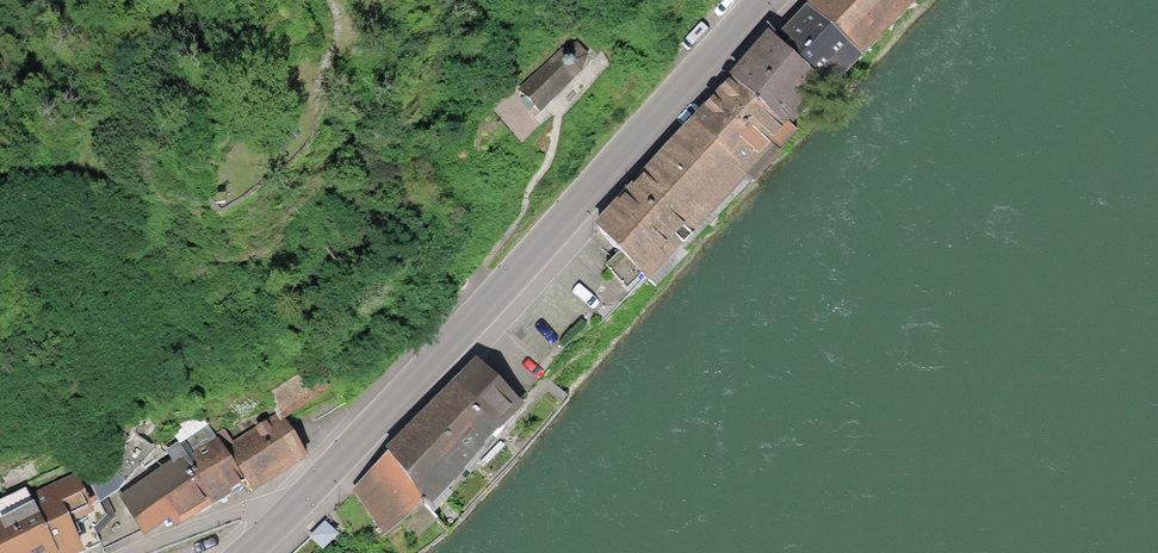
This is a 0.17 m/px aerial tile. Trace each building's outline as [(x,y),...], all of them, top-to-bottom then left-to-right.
[(891,0),(816,0),(808,8),(845,45),(891,0)] [(845,45),(808,8),(775,41),(813,78),(845,45)] [(775,41),(739,79),(777,115),(813,78),(775,41)] [(563,52),(518,94),(538,112),(582,74),(590,58),(582,49),(563,52)] [(719,99),(772,149),(791,128),(777,115),(739,79),(719,99)] [(772,149),(719,99),(696,124),(748,173),(772,149)] [(748,173),(696,124),(646,177),(691,221),(700,212),(706,217),(748,173)] [(691,221),(646,177),(592,232),(642,281),(677,245),(672,240),(691,221)] [(323,379),(309,356),(260,386),(274,409),(323,379)] [(391,454),(425,497),(493,417),(496,422),(518,397),(483,365),(391,454)] [(224,445),(243,473),(250,484),(296,453),(270,414),(224,445)] [(177,451),(208,497),(243,473),(224,445),(212,427),(177,451)] [(147,442),(133,428),(106,455),(120,469),(147,442)] [(208,497),(177,451),(129,484),(160,529),(208,497)] [(425,497),(391,454),(359,489),(381,527),(425,497)] [(81,547),(64,513),(84,503),(69,473),(23,496),(17,484),(0,493),(0,552),(69,552),(81,547)] [(334,536),(324,525),(313,536),(323,546),(334,536)]
